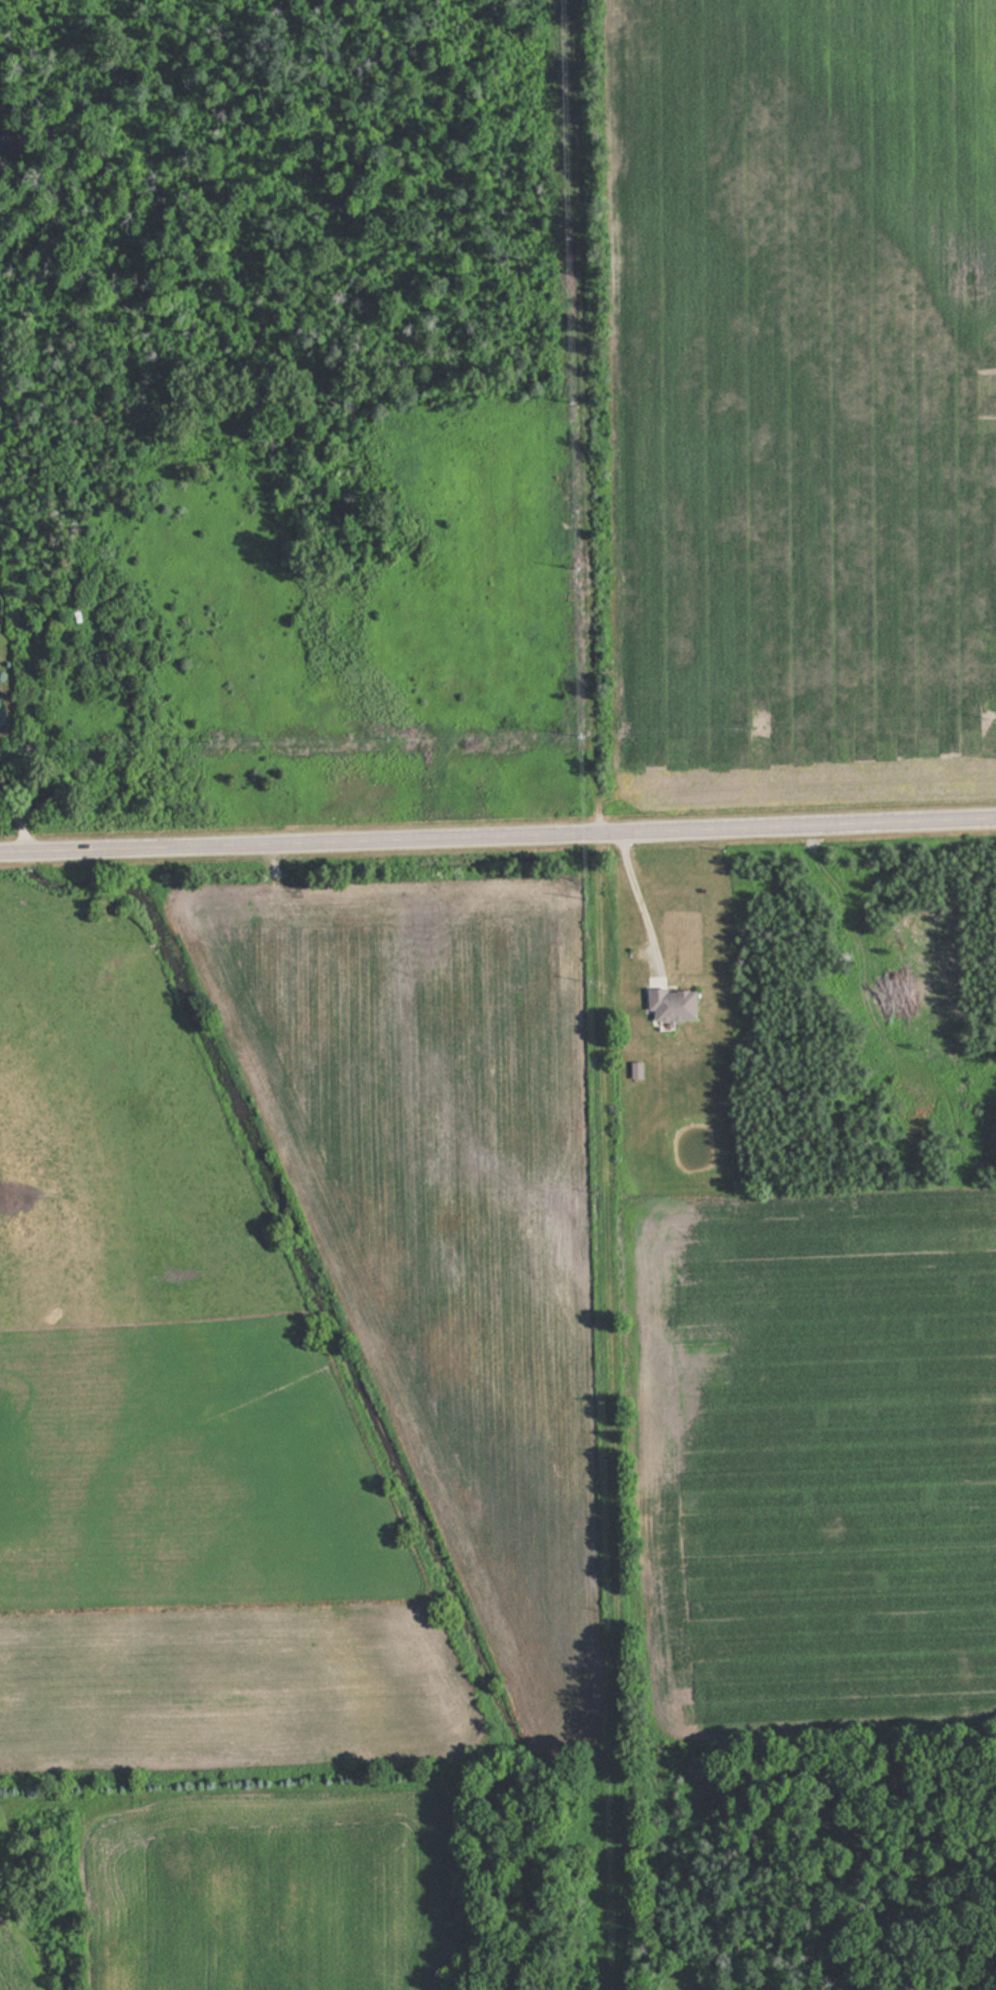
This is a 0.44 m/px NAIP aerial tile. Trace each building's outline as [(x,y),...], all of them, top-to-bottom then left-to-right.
[(644,989),(644,1009),(651,1009),(651,1019),(694,1019),(694,989),(644,989)]
